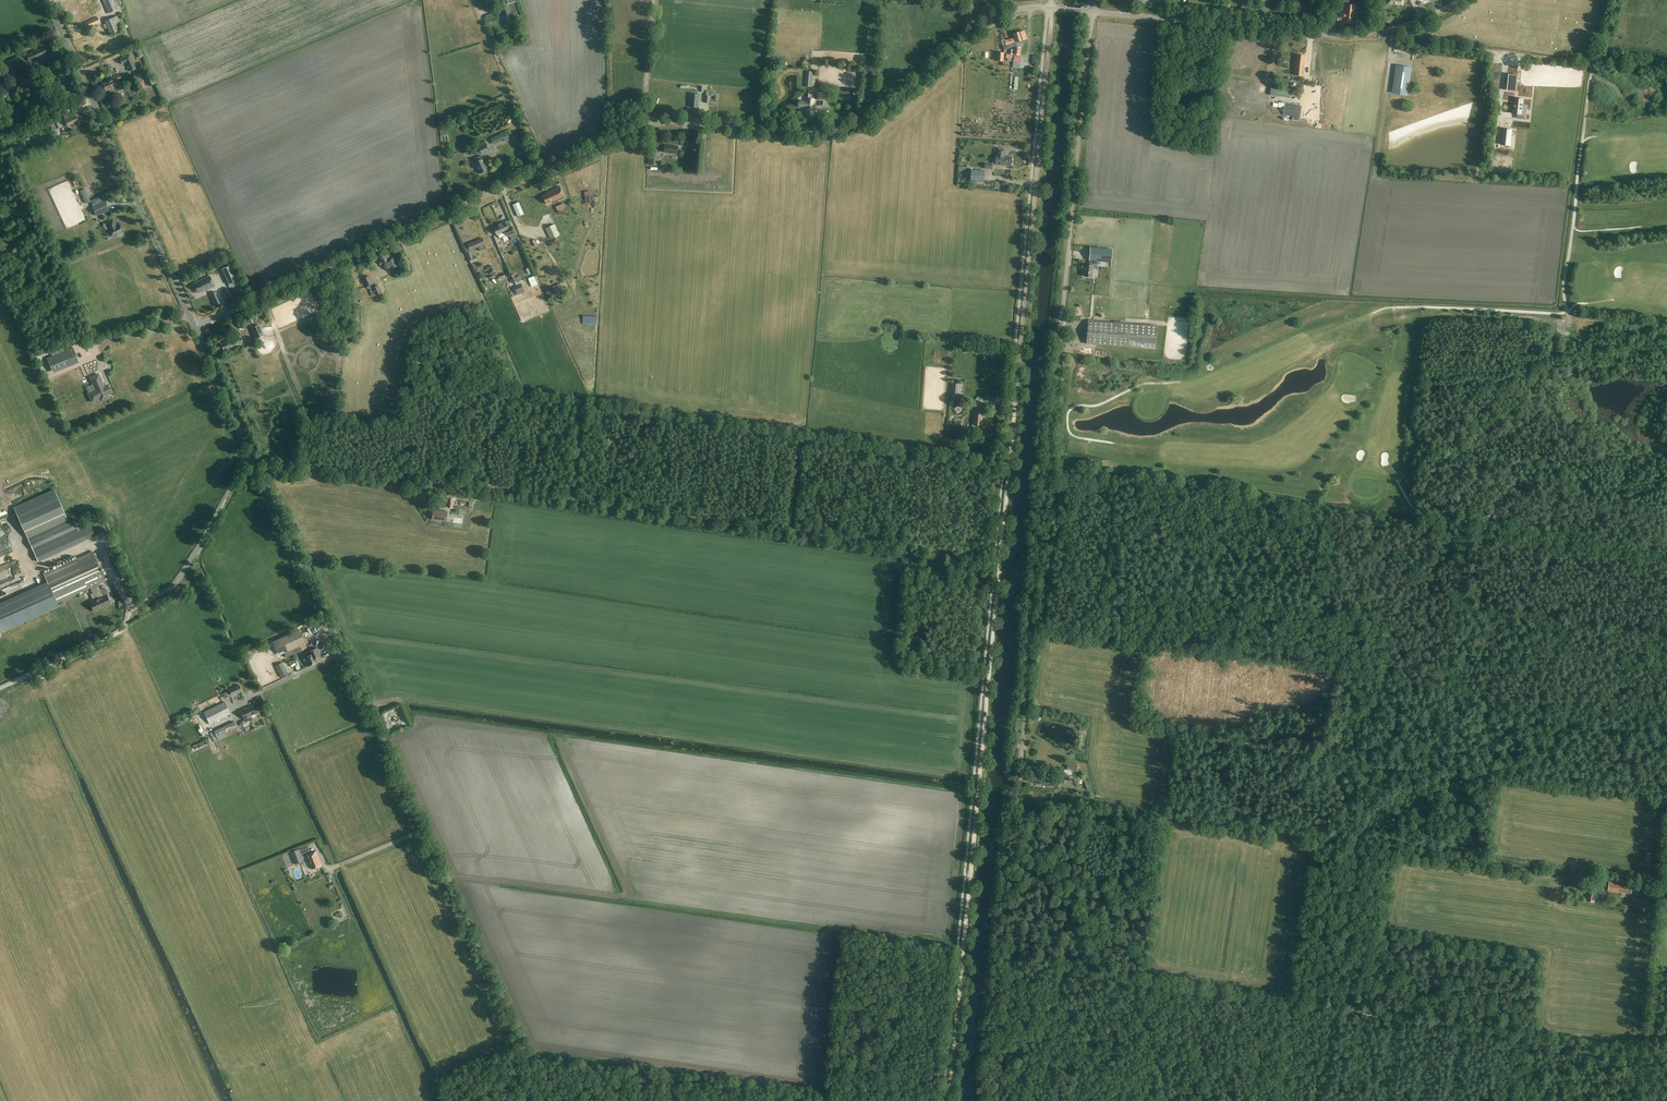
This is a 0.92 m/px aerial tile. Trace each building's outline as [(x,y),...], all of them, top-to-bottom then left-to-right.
[(77,22),(78,23),(81,22),(81,21),(92,15),(86,1),(87,0),(71,0),(76,11),(71,13),(75,23),(77,22)] [(108,13),(122,8),(119,0),(102,0),(108,13)] [(1355,5),(1346,5),(1346,14),(1345,14),(1345,16),(1344,17),(1345,17),(1345,22),(1354,23),(1355,5)] [(501,8),(506,24),(514,22),(508,6),(501,8)] [(1359,10),(1358,18),(1371,20),(1372,11),(1359,10)] [(110,34),(123,29),(117,16),(104,21),(110,34)] [(100,22),(97,17),(84,23),(87,28),(100,22)] [(1015,37),(1016,42),(1022,40),(1026,39),(1024,31),(1020,32),(1013,34),(1014,38),(1015,37)] [(1016,42),(1015,37),(1014,38),(1004,41),(1006,45),(1002,46),(1004,50),(1007,49),(1007,48),(1014,47),(1017,46),(1016,42)] [(36,49),(25,54),(26,56),(21,58),(23,63),(28,61),(29,63),(40,58),(40,57),(47,54),(44,47),(37,50),(36,49)] [(1304,76),(1305,64),(1304,64),(1305,55),(1298,55),(1297,63),(1296,63),(1295,75),(1304,76)] [(24,65),(23,63),(21,58),(20,56),(7,62),(11,71),(24,65)] [(131,72),(136,69),(130,56),(122,60),(124,65),(127,63),(131,72)] [(1408,95),(1412,68),(1397,65),(1393,93),(1408,95)] [(812,86),(814,71),(807,71),(805,86),(812,86)] [(139,74),(134,76),(138,83),(142,81),(139,74)] [(1509,74),(1508,90),(1515,91),(1517,75),(1509,74)] [(112,88),(112,89),(120,86),(117,80),(121,78),(119,75),(108,80),(108,81),(102,83),(106,91),(112,88)] [(153,77),(147,79),(150,86),(156,83),(153,77)] [(699,108),(700,94),(690,94),(689,107),(699,108)] [(814,105),(814,102),(815,102),(815,99),(806,98),(806,101),(799,100),(798,107),(805,108),(805,116),(813,117),(813,111),(812,111),(813,105),(814,105)] [(1515,98),(1513,113),(1516,113),(1516,114),(1517,114),(1518,114),(1522,114),(1523,104),(1523,99),(1520,98),(1518,98),(1515,98)] [(1527,105),(1523,104),(1522,114),(1518,114),(1517,114),(1517,118),(1525,119),(1527,105)] [(1302,107),(1285,105),(1284,115),(1300,117),(1302,107)] [(67,127),(72,125),(73,128),(78,126),(77,123),(78,122),(75,115),(71,117),(69,111),(63,113),(66,119),(64,119),(67,127)] [(57,129),(61,127),(59,121),(60,121),(59,118),(57,119),(57,120),(50,123),(54,131),(57,130),(57,129)] [(1511,129),(1504,128),(1502,145),(1509,145),(1511,129)] [(502,138),(503,139),(509,136),(506,129),(489,136),(492,142),(502,138)] [(489,149),(487,144),(479,148),(481,153),(489,149)] [(677,154),(677,146),(664,145),(663,152),(672,153),(672,154),(677,154)] [(1011,166),(1012,157),(1004,156),(1004,149),(997,148),(997,155),(996,155),(995,164),(1011,166)] [(658,165),(659,153),(650,152),(648,164),(658,165)] [(488,168),(489,167),(488,165),(489,165),(488,163),(486,164),(484,158),(475,162),(480,173),(489,169),(488,168)] [(970,181),(983,182),(984,171),(971,170),(970,181)] [(550,193),(543,196),(547,204),(554,201),(555,202),(565,198),(560,186),(550,191),(550,193)] [(104,201),(92,206),(97,215),(109,210),(104,201)] [(122,232),(123,232),(119,224),(116,226),(113,220),(107,223),(110,229),(109,229),(110,231),(107,233),(106,234),(108,237),(109,237),(112,236),(117,234),(118,235),(119,235),(120,234),(121,234),(122,233),(122,232)] [(508,236),(515,233),(512,226),(508,228),(505,221),(501,223),(501,224),(494,227),(497,235),(506,231),(508,236)] [(551,239),(560,235),(555,224),(546,228),(551,239)] [(483,238),(468,245),(470,250),(478,247),(480,251),(487,248),(483,238)] [(1084,268),(1083,276),(1092,277),(1093,265),(1097,265),(1098,261),(1111,262),(1112,249),(1090,247),(1089,265),(1084,264),(1084,268)] [(494,248),(489,251),(492,257),(497,255),(494,248)] [(471,251),(467,253),(471,262),(477,259),(476,256),(473,257),(471,251)] [(389,260),(385,252),(378,255),(385,270),(390,267),(391,268),(398,265),(394,257),(389,260)] [(222,269),(229,284),(237,280),(230,265),(222,269)] [(193,283),(198,293),(205,290),(214,286),(210,276),(198,281),(193,283)] [(373,284),(369,276),(363,279),(367,287),(373,284)] [(522,284),(515,287),(518,295),(525,292),(522,284)] [(382,293),(378,285),(373,287),(376,295),(382,293)] [(243,327),(251,324),(248,319),(241,322),(243,327)] [(1157,326),(1088,321),(1086,344),(1155,349),(1157,326)] [(253,337),(255,336),(256,338),(263,335),(259,325),(252,328),(253,331),(245,335),(247,340),(253,337)] [(243,342),(240,337),(237,339),(236,336),(221,343),(224,351),(243,342)] [(87,348),(96,344),(94,339),(85,342),(87,348)] [(53,355),(64,351),(62,346),(54,349),(53,347),(50,348),(53,355)] [(52,371),(78,360),(72,347),(47,358),(52,371)] [(109,390),(110,389),(108,385),(107,385),(104,386),(98,374),(90,378),(96,390),(88,393),(92,402),(99,398),(100,400),(102,401),(105,399),(105,398),(104,396),(108,394),(106,391),(109,390)] [(973,424),(981,425),(982,413),(981,413),(982,410),(983,410),(983,406),(975,405),(973,424)] [(54,488),(14,506),(32,548),(78,527),(73,517),(68,519),(54,488)] [(434,510),(433,520),(447,521),(448,511),(434,510)] [(100,517),(78,527),(32,548),(38,561),(106,530),(100,517)] [(0,603),(0,631),(1,633),(59,606),(58,602),(90,587),(93,593),(90,594),(93,600),(89,602),(94,611),(111,604),(107,594),(106,595),(105,592),(101,593),(97,584),(105,580),(97,562),(100,561),(96,553),(93,554),(92,551),(44,573),(47,581),(0,603)] [(0,565),(0,577),(7,574),(4,568),(17,563),(15,558),(0,565)] [(18,573),(17,572),(12,574),(15,580),(28,575),(26,570),(18,573)] [(307,647),(303,638),(299,629),(278,639),(286,657),(302,650),(302,649),(307,647)] [(316,659),(320,656),(317,648),(308,652),(310,655),(305,657),(308,665),(317,662),(316,659)] [(288,674),(286,669),(282,662),(276,666),(281,677),(288,674)] [(231,695),(241,691),(238,685),(229,689),(231,695)] [(207,702),(209,705),(220,700),(218,695),(206,700),(207,702)] [(210,724),(230,714),(224,702),(204,712),(210,724)] [(251,715),(255,713),(251,706),(244,709),(240,711),(244,719),(251,716),(251,715)] [(215,742),(239,731),(234,722),(210,733),(215,742)] [(191,744),(192,745),(195,744),(197,748),(205,744),(203,739),(191,744)] [(1054,787),(1056,777),(1033,774),(1032,781),(1034,781),(1034,783),(1045,785),(1054,787)] [(295,864),(304,861),(299,849),(291,852),(295,864)] [(306,856),(312,869),(322,865),(317,852),(306,856)] [(1608,891),(1626,894),(1626,893),(1631,894),(1632,885),(1609,882),(1608,891)] [(1588,887),(1586,900),(1595,901),(1597,889),(1588,887)] [(344,918),(341,911),(334,914),(337,921),(344,918)]
